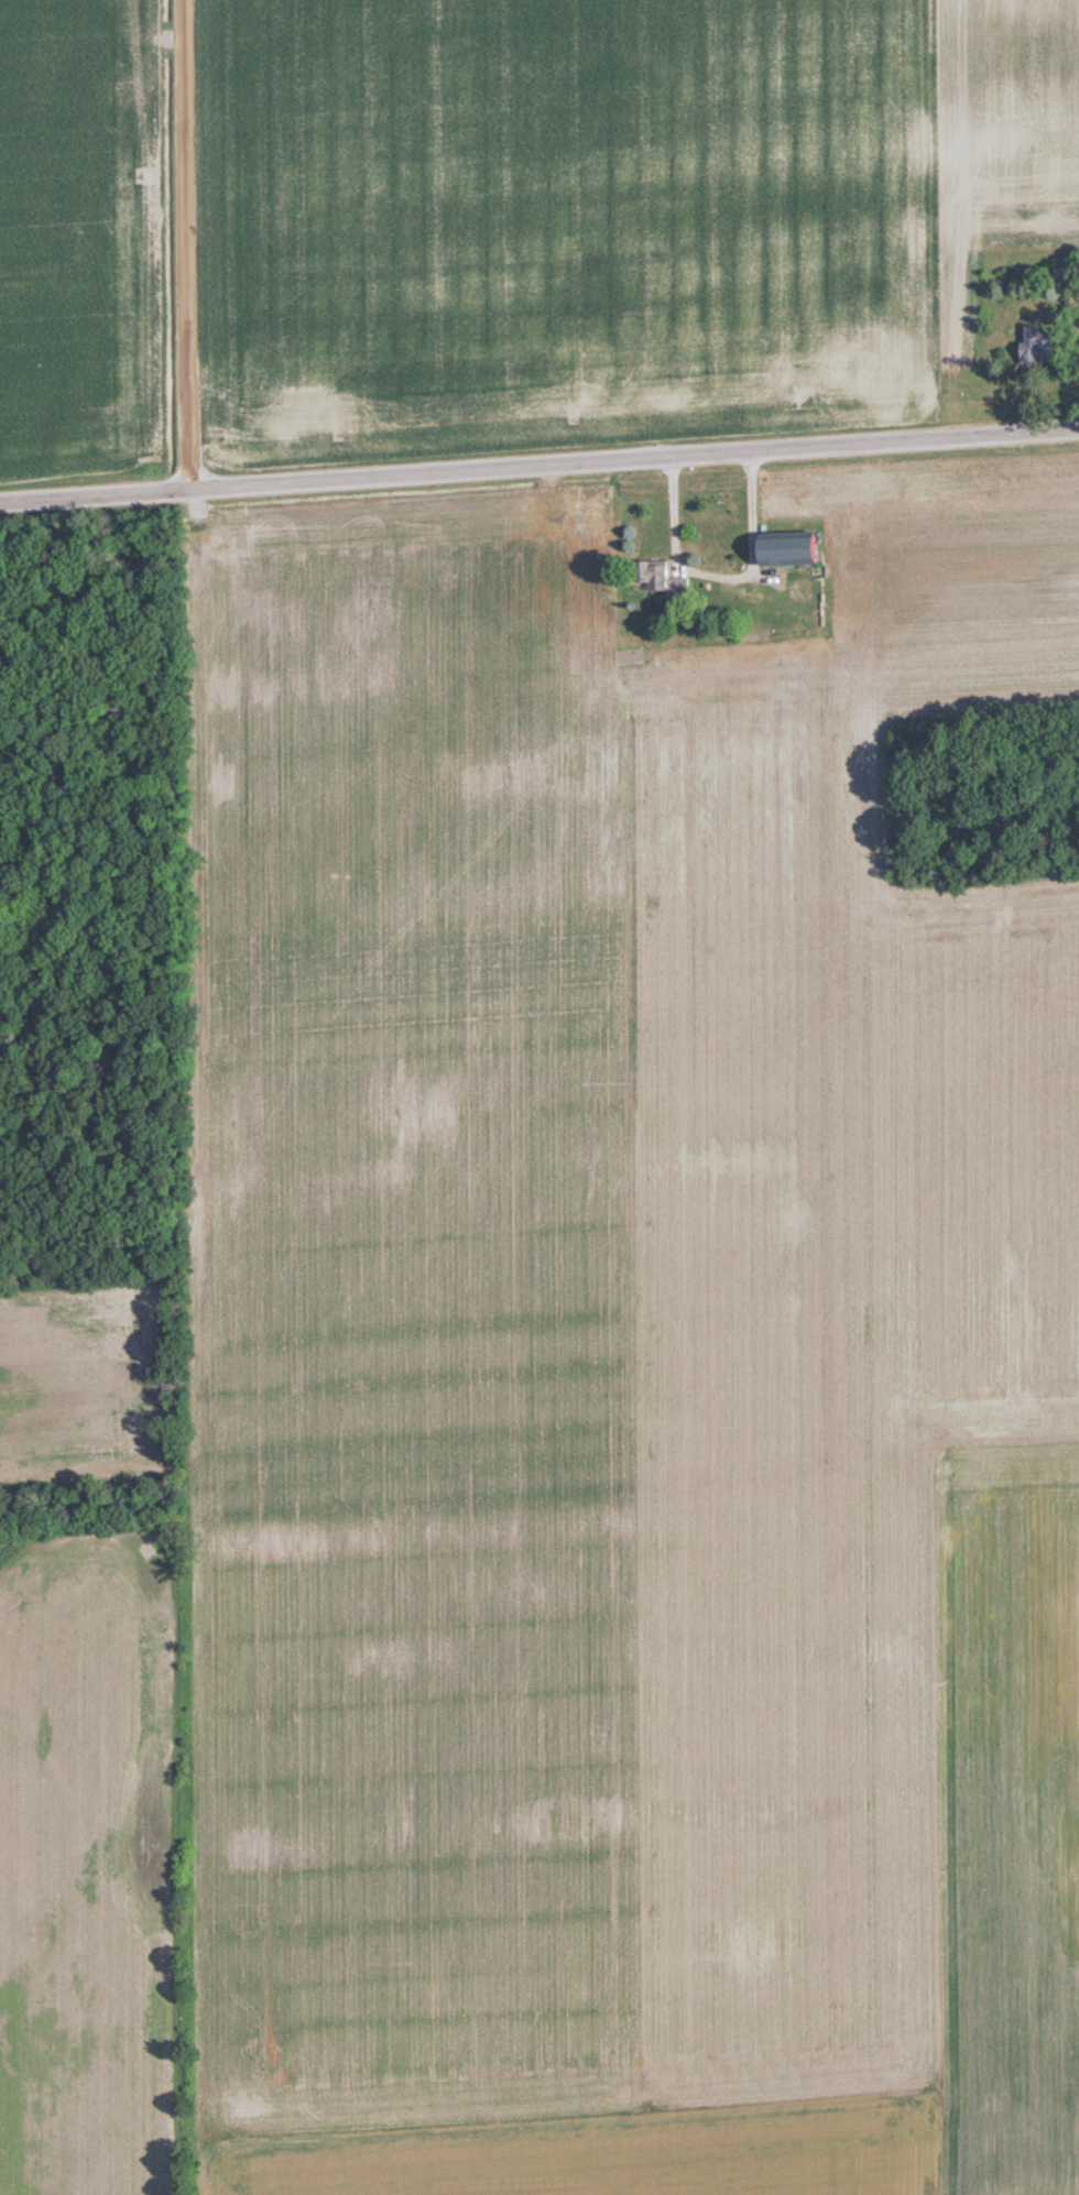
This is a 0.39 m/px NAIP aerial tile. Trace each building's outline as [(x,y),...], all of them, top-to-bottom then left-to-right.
[(1026,363),(1061,363),(1061,327),(1026,327),(1026,363)] [(831,563),(831,536),(771,537),(771,564),(831,563)] [(654,562),(653,590),(670,591),(670,600),(693,601),(693,578),(676,578),(677,563),(654,562)]
